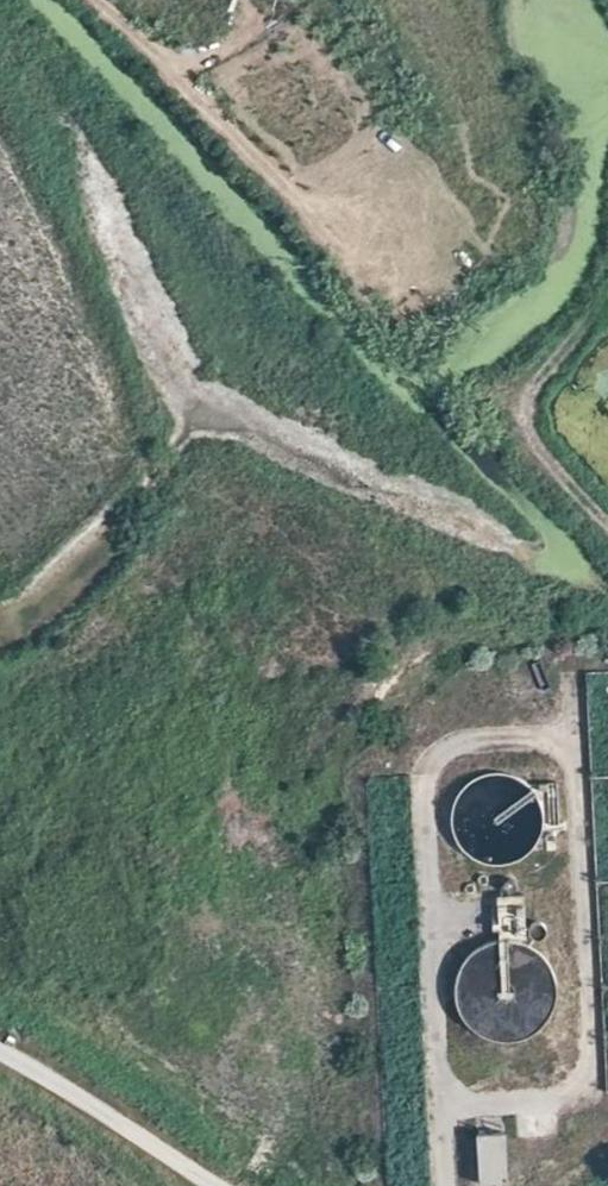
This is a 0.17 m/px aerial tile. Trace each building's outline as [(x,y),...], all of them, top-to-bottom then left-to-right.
[(473,1135),(479,1185),(502,1185),(517,1184),(510,1130),(473,1135)]
